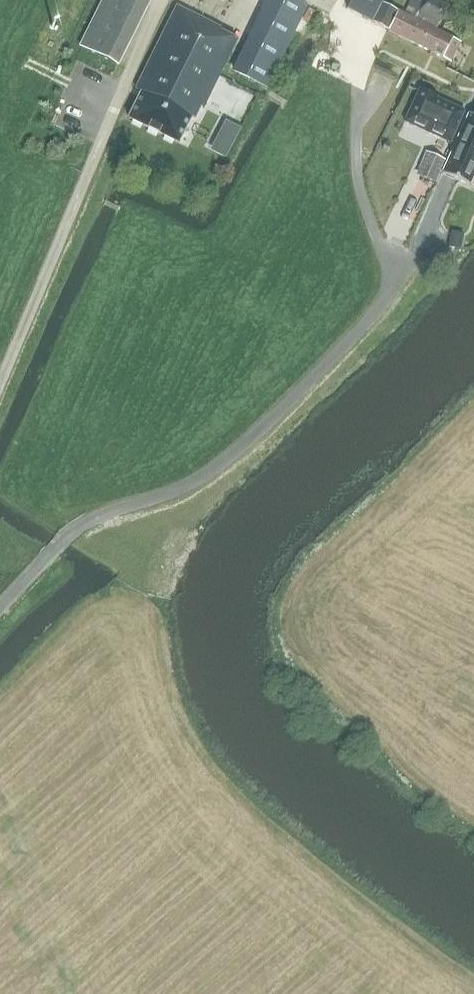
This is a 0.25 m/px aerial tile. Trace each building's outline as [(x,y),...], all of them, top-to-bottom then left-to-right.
[(117,65),(149,0),(104,0),(80,48),(117,65)] [(196,16),(213,24),(225,0),(204,0),(196,16)] [(264,88),(306,6),(294,0),(266,0),(231,70),(264,88)] [(381,2),(382,0),(351,0),(347,9),(372,21),(381,2)] [(404,14),(435,30),(435,29),(447,6),(434,0),(411,0),(404,14)] [(435,30),(404,14),(381,2),(371,22),(388,30),(449,61),(459,41),(435,29),(435,30)] [(176,6),(135,88),(132,86),(123,105),(132,109),(128,118),(145,127),(144,127),(160,135),(160,134),(178,143),(191,116),(194,118),(200,106),(203,108),(237,39),(219,30),(220,28),(213,24),(196,16),(176,6)] [(434,95),(419,88),(404,121),(449,142),(461,116),(464,111),(433,97),(434,95)] [(467,114),(440,173),(469,186),(473,176),(473,117),(467,114)] [(425,152),(416,173),(423,176),(435,181),(444,160),(433,155),(425,152)] [(462,248),(464,238),(450,235),(448,246),(462,248)]
